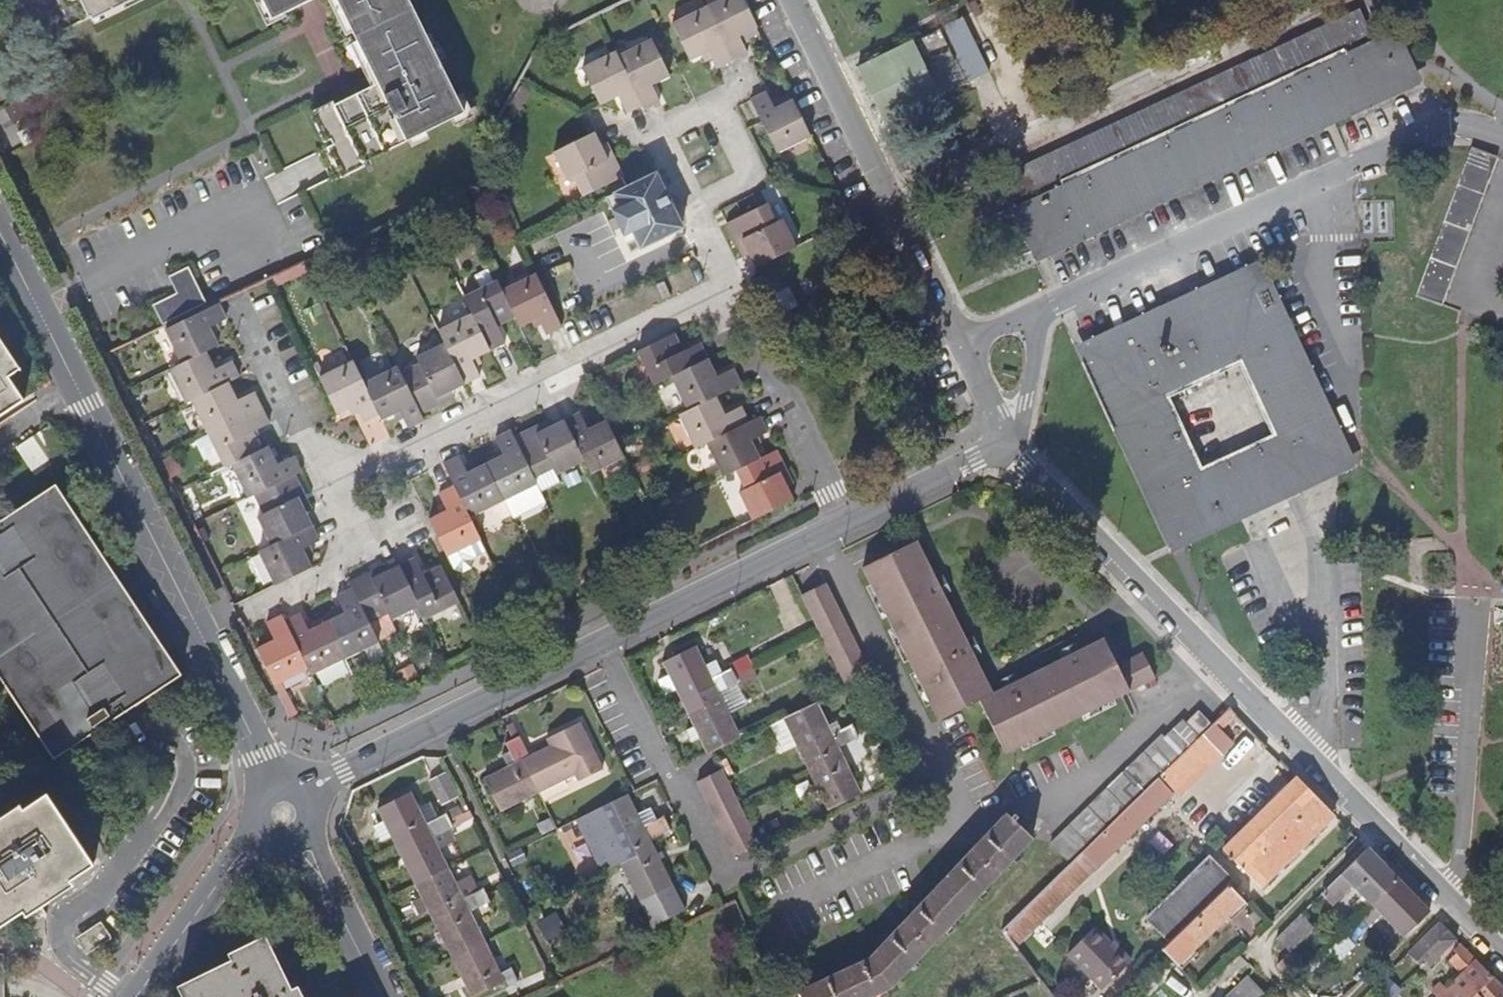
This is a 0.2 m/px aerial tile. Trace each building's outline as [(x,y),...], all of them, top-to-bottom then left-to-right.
[(95,21),(137,0),(81,0),(92,22),(95,21)] [(95,21),(99,27),(154,0),(137,0),(95,21)] [(285,15),(272,21),(262,0),(251,0),(267,30),(287,20),(285,15)] [(272,21),(285,15),(315,0),(262,0),(272,21)] [(334,144),(347,171),(359,165),(421,134),(439,125),(450,120),(464,113),(457,99),(439,63),(431,48),(407,0),(336,0),(378,84),(368,88),(319,113),(334,144)] [(744,0),(722,0),(705,8),(732,61),(748,53),(739,35),(757,27),(744,0)] [(717,68),(732,61),(705,8),(672,24),(690,60),(707,51),(717,68)] [(1003,176),(1014,199),(1369,34),(1358,10),(1003,176)] [(884,125),(967,84),(939,27),(856,68),(884,125)] [(1396,30),(1382,36),(1401,76),(1029,249),(1035,262),(1049,256),(1329,126),(1421,83),(1396,30)] [(1015,255),(1029,249),(1401,76),(1382,36),(997,216),(1015,255)] [(618,57),(641,105),(644,109),(659,102),(652,85),(669,76),(651,40),(618,57)] [(439,44),(431,48),(439,63),(446,60),(439,44)] [(617,95),(625,112),(627,113),(641,105),(618,57),(615,52),(582,68),(600,104),(617,95)] [(811,136),(793,100),(775,108),(767,92),(751,100),(777,152),(811,136)] [(464,95),(457,99),(464,113),(450,120),(454,127),(474,117),(464,95)] [(14,126),(29,118),(22,103),(6,111),(14,126)] [(443,133),(439,125),(421,134),(425,142),(443,133)] [(24,146),(32,142),(26,131),(19,135),(24,146)] [(607,160),(601,145),(595,133),(589,136),(555,153),(569,180),(574,177),(583,196),(623,176),(614,157),(607,160)] [(607,143),(601,145),(607,160),(614,157),(607,143)] [(333,178),(347,171),(334,144),(319,151),(333,178)] [(1416,297),(1442,307),(1498,157),(1472,147),(1471,148),(1416,297)] [(361,169),(359,165),(347,171),(349,174),(361,169)] [(682,228),(656,174),(615,195),(642,247),(682,228)] [(742,239),(749,254),(755,266),(755,267),(797,247),(782,219),(776,222),(767,203),(727,222),(736,242),(742,239)] [(743,257),(749,254),(742,239),(736,242),(743,257)] [(1288,498),(1355,466),(1340,434),(1254,259),(1192,287),(1066,343),(1169,556),(1288,498)] [(162,325),(205,304),(188,269),(169,279),(176,295),(153,307),(162,325)] [(562,327),(561,325),(536,274),(502,290),(515,316),(520,326),(538,317),(547,334),(562,327)] [(515,316),(502,290),(498,280),(464,296),(473,314),(490,349),(506,342),(498,325),(515,316)] [(797,304),(788,287),(770,296),(778,313),(797,304)] [(182,364),(206,352),(218,346),(209,328),(227,319),(220,303),(166,330),(182,364)] [(490,349),(473,314),(438,330),(445,344),(465,384),(481,376),(472,358),(490,349)] [(654,385),(671,376),(708,359),(700,343),(682,352),(673,334),(637,351),(654,385)] [(465,384),(445,344),(418,357),(420,363),(401,373),(421,413),(440,404),(438,399),(451,392),(465,384)] [(24,401),(9,378),(16,373),(0,349),(0,417),(24,401)] [(186,404),(192,401),(229,383),(240,377),(232,361),(214,369),(206,352),(182,364),(169,370),(186,404)] [(688,410),(716,396),(742,383),(735,368),(717,376),(708,359),(671,376),(688,410)] [(379,414),(364,383),(353,361),(320,378),(338,414),(355,405),(363,422),(379,414)] [(379,414),(382,419),(400,411),(409,428),(425,421),(421,413),(401,373),(398,367),(364,383),(379,414)] [(192,401),(209,434),(263,408),(255,392),(237,401),(229,383),(192,401)] [(453,397),(451,392),(438,399),(440,404),(453,397)] [(696,449),(707,443),(749,422),(742,406),(725,414),(716,396),(688,410),(678,415),(696,449)] [(271,424),(263,408),(209,434),(225,468),(232,465),(262,450),(253,432),(271,424)] [(581,412),(565,420),(585,461),(591,473),(624,457),(618,444),(607,422),(590,430),(581,412)] [(723,476),(736,470),(760,458),(751,440),(768,432),(760,417),(749,422),(707,443),(723,476)] [(585,461),(565,420),(552,427),(537,434),(534,428),(516,438),(538,484),(542,493),(561,483),(558,473),(585,461)] [(552,427),(549,421),(534,428),(537,434),(552,427)] [(51,426),(28,441),(45,468),(68,453),(51,426)] [(504,501),(505,500),(511,511),(518,517),(532,510),(533,501),(544,496),(538,484),(516,438),(512,430),(495,439),(504,455),(486,464),(504,501)] [(249,498),(254,495),(295,475),(302,472),(294,456),(278,464),(269,447),(262,450),(232,465),(249,498)] [(776,450),(760,458),(736,470),(745,489),(739,492),(752,521),(794,500),(788,487),(780,473),(786,470),(776,450)] [(468,473),(460,456),(445,464),(455,487),(470,517),(504,501),(486,464),(468,473)] [(788,487),(794,484),(786,470),(780,473),(788,487)] [(258,518),(272,545),(313,525),(305,512),(298,498),(305,495),(295,475),(254,495),(264,514),(258,518)] [(56,487),(0,524),(0,678),(54,760),(134,707),(182,675),(56,487)] [(429,520),(447,557),(454,570),(462,573),(471,569),(474,560),(473,558),(487,551),(481,540),(470,517),(455,487),(439,494),(447,511),(429,520)] [(305,512),(311,509),(305,495),(298,498),(305,512)] [(321,541),(313,525),(272,545),(258,551),(275,585),(312,567),(303,549),(321,541)] [(1129,691),(1116,665),(1103,639),(1079,651),(1075,644),(1061,652),(1065,659),(1019,682),(1014,675),(1001,682),(1004,689),(993,695),(974,657),(980,654),(973,639),(966,642),(942,596),(949,592),(943,579),(936,583),(915,542),(861,569),(939,722),(979,702),(1005,753),(1129,691)] [(459,603),(441,567),(424,574),(416,557),(400,565),(420,606),(426,619),(459,603)] [(400,565),(386,571),(372,577),(369,573),(350,582),(353,588),(370,624),(389,614),(392,620),(420,606),(400,565)] [(384,566),(369,573),(372,577),(386,571),(384,566)] [(844,685),(869,673),(825,587),(801,599),(818,633),(844,685)] [(386,656),(370,624),(353,588),(336,596),(345,614),(327,623),(345,660),(366,649),(373,663),(386,656)] [(309,632),(301,614),(285,621),(308,669),(312,676),(345,660),(327,623),(309,632)] [(282,616),(265,624),(274,641),(256,650),(274,687),(308,669),(285,621),(282,616)] [(717,695),(719,694),(727,690),(719,674),(712,678),(696,647),(662,664),(668,676),(658,681),(665,696),(676,691),(688,716),(703,708),(696,694),(712,685),(717,695)] [(1124,662),(1137,687),(1155,678),(1141,653),(1124,662)] [(729,665),(731,669),(733,674),(750,666),(745,657),(729,665)] [(1124,662),(1116,665),(1129,691),(1137,687),(1124,662)] [(733,674),(731,669),(719,674),(727,690),(738,684),(739,686),(756,678),(750,666),(733,674)] [(688,716),(708,756),(741,740),(719,694),(717,695),(712,685),(696,694),(703,708),(688,716)] [(832,734),(817,702),(783,719),(783,721),(770,727),(783,754),(796,748),(809,773),(825,765),(818,750),(835,742),(838,749),(839,748),(847,745),(840,730),(832,734)] [(1236,715),(1228,707),(1211,724),(1200,735),(1198,736),(1076,857),(1091,872),(1136,829),(1172,793),(1177,797),(1233,744),(1221,730),(1236,715)] [(1188,722),(1200,735),(1211,724),(1199,712),(1188,722)] [(1069,864),(1076,857),(1198,736),(1183,721),(1165,738),(1162,734),(1049,844),(1069,864)] [(558,742),(550,746),(529,756),(522,760),(539,794),(574,776),(578,783),(599,772),(576,725),(554,736),(558,742)] [(547,739),(550,746),(558,742),(554,736),(547,739)] [(506,743),(511,754),(525,748),(520,737),(513,740),(506,743)] [(825,765),(809,773),(827,812),(862,795),(839,748),(838,749),(835,742),(818,750),(825,765)] [(529,756),(525,748),(511,754),(515,763),(483,779),(501,813),(539,794),(522,760),(529,756)] [(714,759),(689,770),(696,785),(720,772),(714,759)] [(739,807),(720,772),(696,785),(734,858),(758,845),(739,807)] [(440,804),(456,796),(445,774),(430,782),(440,804)] [(1242,869),(1316,797),(1300,781),(1296,776),(1222,849),(1242,869)] [(443,834),(442,834),(435,819),(426,824),(419,810),(410,793),(377,810),(381,818),(371,823),(378,839),(389,834),(396,849),(430,832),(434,839),(443,834)] [(628,794),(627,794),(594,811),(621,865),(639,856),(631,842),(647,834),(650,840),(660,835),(654,821),(656,820),(650,808),(638,814),(628,794)] [(22,913),(93,867),(95,865),(47,795),(0,826),(0,928),(22,913)] [(1335,816),(1316,797),(1242,869),(1260,888),(1335,816)] [(429,805),(419,810),(426,824),(435,819),(436,818),(429,805)] [(1005,813),(972,848),(963,857),(870,956),(797,991),(800,996),(873,996),(892,988),(966,909),(1032,839),(1005,813)] [(446,814),(436,818),(435,819),(442,834),(453,828),(450,822),(446,814)] [(663,817),(656,820),(654,821),(660,835),(670,831),(667,823),(663,817)] [(550,818),(536,825),(542,837),(557,829),(550,818)] [(776,818),(762,825),(768,838),(782,831),(779,825),(776,818)] [(430,832),(396,849),(414,886),(449,869),(434,839),(430,832)] [(677,894),(674,887),(650,840),(647,834),(631,842),(639,856),(621,865),(640,904),(644,910),(677,894)] [(1374,904),(1398,880),(1374,856),(1368,849),(1322,895),(1333,906),(1354,886),(1374,904)] [(1001,930),(1014,947),(1091,872),(1076,857),(1069,864),(1001,930)] [(1167,943),(1227,884),(1232,879),(1210,857),(1145,921),(1167,943)] [(449,869),(414,886),(421,900),(427,912),(428,913),(433,924),(467,907),(471,914),(479,910),(471,894),(464,899),(449,869)] [(1425,908),(1398,880),(1374,904),(1362,916),(1372,926),(1375,923),(1397,945),(1429,912),(1425,908)] [(1247,904),(1227,884),(1167,943),(1161,949),(1180,969),(1197,953),(1194,950),(1228,918),(1230,920),(1247,904)] [(482,889),(471,894),(479,910),(490,904),(486,897),(482,889)] [(652,928),(686,911),(677,894),(644,910),(652,928)] [(428,913),(427,912),(421,900),(412,904),(419,917),(428,913)] [(485,943),(471,914),(467,907),(433,924),(451,960),(485,943)] [(1290,952),(1315,928),(1301,914),(1276,939),(1290,952)] [(1449,932),(1440,923),(1409,953),(1426,971),(1457,941),(1449,932)] [(93,951),(111,940),(101,925),(83,937),(93,951)] [(1102,989),(1129,961),(1116,947),(1113,949),(1092,929),(1066,954),(1102,989)] [(176,985),(183,996),(303,996),(297,986),(285,991),(280,981),(287,978),(265,934),(227,952),(230,958),(176,985)] [(451,960),(469,996),(476,996),(505,983),(507,988),(517,982),(511,969),(501,974),(485,943),(451,960)] [(1493,977),(1471,954),(1460,944),(1453,950),(1457,955),(1450,961),(1463,975),(1441,996),(1473,996),(1493,977)] [(1278,966),(1294,983),(1305,972),(1289,956),(1278,966)] [(1493,977),(1473,996),(1502,996),(1502,987),(1493,977)] [(1248,980),(1230,996),(1265,996),(1248,980)]
